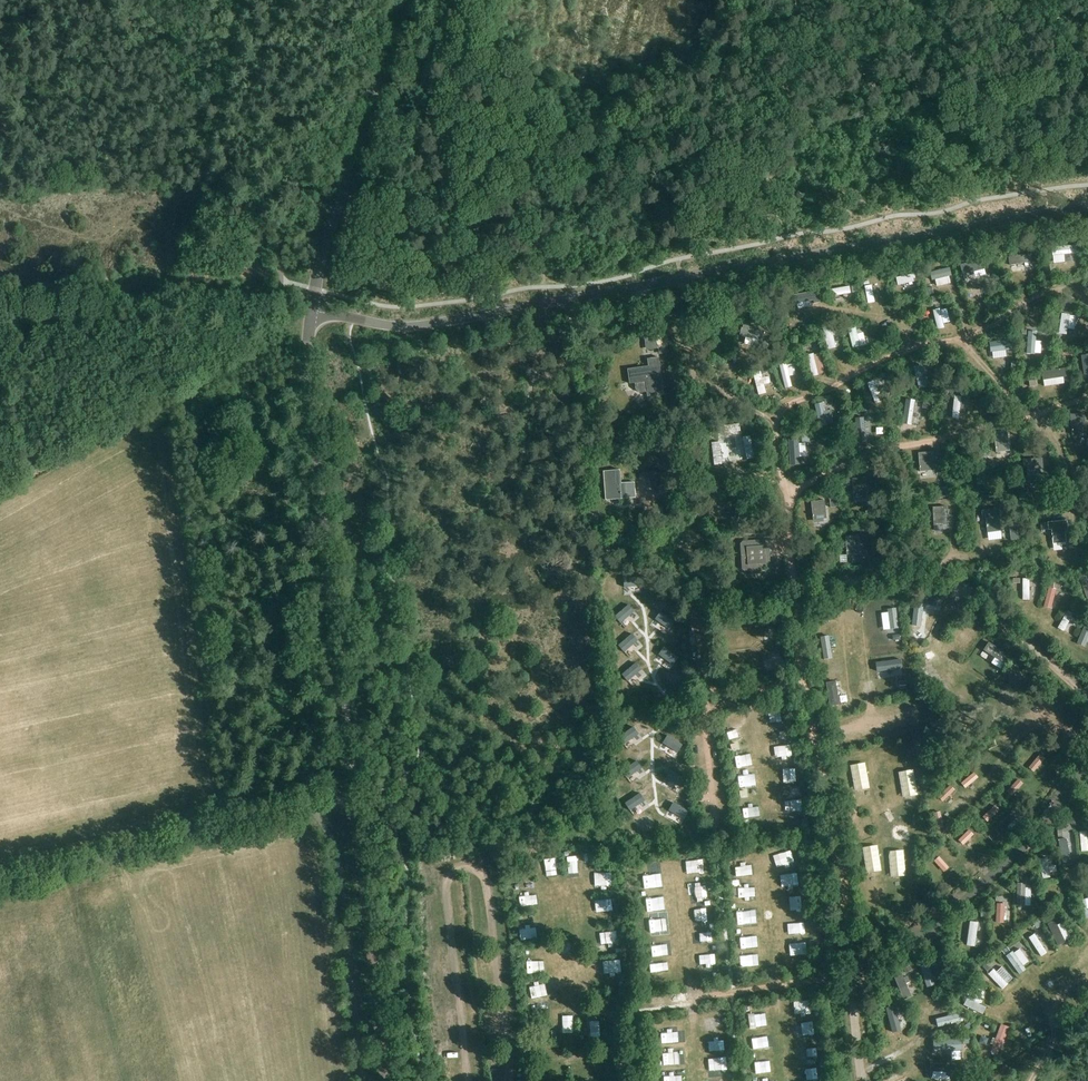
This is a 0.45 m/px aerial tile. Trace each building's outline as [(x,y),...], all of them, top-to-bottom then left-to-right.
[(915,326),(922,326),(920,306),(913,307),(915,326)] [(1047,331),(1049,313),(1041,312),(1039,330),(1047,331)] [(828,324),(831,346),(839,345),(836,323),(828,324)] [(669,353),(666,333),(644,336),(646,350),(657,348),(658,354),(669,353)] [(813,337),(805,339),(807,347),(815,345),(813,337)] [(647,392),(647,396),(664,394),(659,357),(648,359),(649,366),(628,369),(630,384),(635,383),(636,389),(640,393),(647,392)] [(744,379),(736,380),(738,395),(746,394),(744,379)] [(601,389),(609,388),(607,380),(600,382),(601,389)] [(887,405),(883,424),(891,425),(894,406),(887,405)] [(838,414),(841,433),(848,432),(845,413),(838,414)] [(1084,413),(1070,415),(1072,434),(1086,433),(1084,413)] [(1008,431),(994,432),(996,452),(1010,451),(1008,431)] [(982,457),(990,456),(989,448),(981,449),(982,457)] [(932,452),(919,452),(920,471),(933,470),(932,452)] [(1023,467),(1027,467),(1028,481),(1041,480),(1040,469),(1043,468),(1042,458),(1023,459),(1023,467)] [(634,482),(621,483),(620,470),(603,472),(605,500),(635,498),(634,482)] [(650,472),(648,473),(653,488),(663,485),(659,470),(650,472)] [(866,477),(852,478),(853,497),(867,496),(866,477)] [(827,519),(825,500),(811,501),(813,520),(827,519)] [(946,506),(933,507),(934,525),(947,525),(946,506)] [(1001,530),(999,520),(1003,519),(1002,508),(981,511),(982,519),(986,519),(987,532),(1001,530)] [(601,519),(595,511),(587,517),(593,525),(601,519)] [(1048,530),(1051,529),(1053,544),(1066,542),(1065,531),(1068,530),(1067,520),(1047,522),(1048,529),(1048,530)] [(859,535),(845,536),(847,555),(860,554),(859,535)] [(758,540),(743,542),(740,544),(742,570),(744,572),(760,571),(760,567),(769,567),(768,563),(770,562),(769,548),(767,547),(767,543),(758,544),(758,540)] [(827,607),(828,615),(837,615),(836,607),(827,607)] [(1048,611),(1039,629),(1046,633),(1055,615),(1048,611)] [(955,647),(960,655),(966,652),(961,644),(955,647)] [(848,682),(836,683),(838,700),(849,699),(848,682)] [(959,710),(969,716),(976,706),(966,699),(959,710)] [(664,752),(663,740),(652,741),(653,752),(664,752)] [(664,775),(664,762),(652,763),(653,775),(664,775)] [(624,772),(612,771),(612,786),(624,787),(624,772)] [(1076,788),(1075,813),(1085,813),(1085,788),(1076,788)] [(768,803),(765,815),(775,818),(779,807),(768,803)] [(733,823),(743,819),(739,808),(729,812),(733,823)] [(717,866),(716,875),(728,876),(728,867),(717,866)] [(684,870),(667,871),(667,879),(684,878),(684,870)] [(625,887),(640,886),(640,872),(625,873),(625,887)] [(584,876),(585,889),(594,888),(593,875),(584,876)] [(676,899),(688,899),(687,879),(675,880),(676,899)] [(715,886),(715,894),(729,894),(729,886),(715,886)] [(498,893),(499,902),(516,901),(516,891),(498,893)] [(770,910),(782,909),(782,894),(769,895),(770,910)] [(577,912),(585,912),(586,898),(578,898),(577,912)] [(643,900),(626,900),(626,911),(643,912),(643,900)] [(626,919),(627,934),(640,933),(639,918),(626,919)] [(528,928),(534,934),(540,929),(534,922),(528,928)] [(505,927),(504,936),(515,937),(516,928),(505,927)] [(962,928),(946,929),(947,943),(955,943),(955,938),(963,937),(962,928)] [(743,946),(746,934),(740,933),(737,944),(743,946)] [(1011,939),(1021,953),(1026,950),(1016,935),(1011,939)] [(775,940),(775,953),(787,953),(787,940),(775,940)] [(598,952),(597,941),(582,941),(583,952),(598,952)] [(998,946),(992,949),(1002,968),(1008,965),(998,946)] [(510,949),(511,965),(524,964),(523,949),(510,949)] [(589,961),(589,971),(600,971),(600,961),(589,961)] [(985,962),(982,965),(987,971),(990,968),(985,962)] [(910,964),(903,967),(905,972),(912,968),(910,964)] [(967,971),(981,986),(987,980),(977,970),(978,969),(973,964),(967,971)] [(640,970),(635,972),(638,982),(643,980),(640,970)] [(878,986),(885,996),(892,991),(886,981),(878,986)] [(892,995),(882,997),(884,1004),(894,1002),(892,995)] [(790,998),(774,999),(774,1013),(791,1012),(790,998)] [(730,1028),(745,1025),(743,1011),(727,1013),(730,1028)] [(684,1017),(683,1028),(702,1029),(702,1018),(684,1017)] [(792,1018),(773,1019),(774,1032),(792,1032),(792,1018)] [(685,1037),(686,1049),(703,1047),(702,1035),(685,1037)] [(792,1040),(775,1041),(775,1053),(793,1052),(792,1040)] [(746,1069),(743,1057),(732,1059),(734,1072),(746,1069)] [(695,1061),(694,1070),(705,1071),(705,1062),(695,1061)] [(659,1070),(648,1071),(648,1065),(642,1066),(644,1080),(660,1080),(659,1070)]
